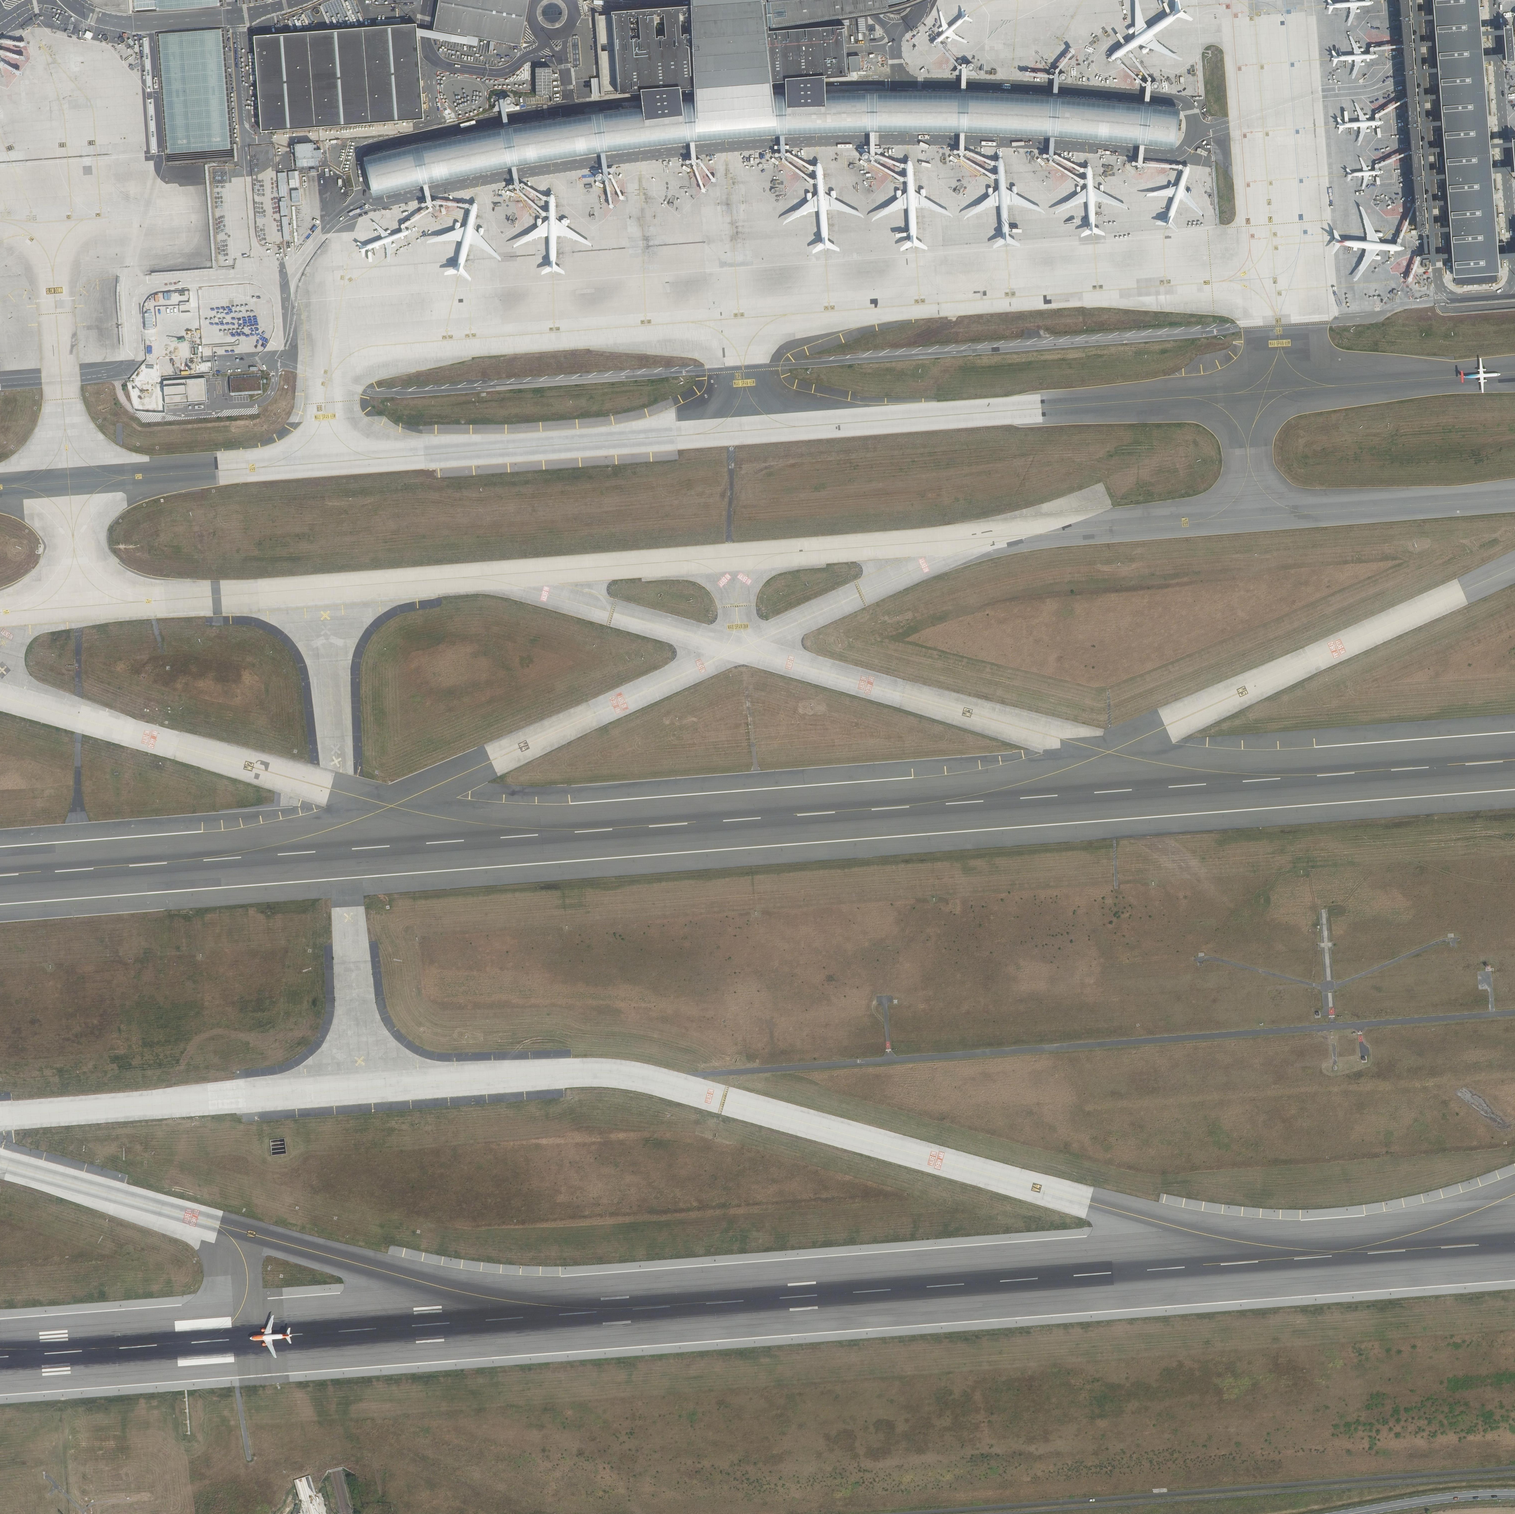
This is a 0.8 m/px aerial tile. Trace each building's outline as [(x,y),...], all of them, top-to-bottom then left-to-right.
[(101,2),(109,6),(118,8),(125,10),(130,10),(130,0),(96,0),(101,2)] [(135,10),(156,8),(156,12),(158,34),(156,34),(165,153),(233,148),(224,29),(221,29),(220,7),(219,0),(134,0),(135,10)] [(607,178),(604,153),(689,143),(690,162),(688,162),(687,162),(685,162),(685,163),(685,164),(686,165),(687,166),(688,165),(691,165),(691,167),(692,167),(692,168),(692,169),(692,170),(692,171),(693,172),(694,172),(696,171),(697,169),(697,168),(696,167),(695,167),(695,166),(696,166),(696,164),(697,165),(698,166),(699,166),(700,165),(701,163),(700,162),(699,161),(698,161),(696,162),(695,162),(694,143),(779,137),(780,155),(777,154),(775,154),(774,155),(774,157),(774,159),(777,158),(780,158),(780,160),(783,161),(785,159),(785,157),(787,157),(787,158),(788,158),(789,157),(790,155),(788,154),(787,154),(786,155),(785,155),(784,136),(869,133),(869,157),(867,157),(866,156),(864,156),(863,157),(863,159),(864,160),(865,160),(867,160),(869,160),(869,162),(871,162),(871,163),(870,164),(870,165),(870,166),(871,167),(872,167),(873,167),(874,166),(875,165),(875,164),(874,163),(873,162),(873,161),(874,162),(874,160),(875,160),(875,161),(876,161),(877,161),(878,161),(879,159),(879,158),(878,157),(876,157),(875,158),(874,158),(874,133),(905,133),(959,134),(958,152),(956,152),(955,151),(954,151),(953,152),(953,153),(953,155),(955,155),(956,155),(959,155),(959,156),(960,157),(959,158),(959,160),(959,161),(960,162),(961,162),(963,162),(964,161),(964,160),(964,159),(963,158),(962,157),(962,156),(963,157),(964,155),(964,156),(965,156),(967,156),(968,156),(968,154),(968,153),(967,152),(966,152),(965,153),(963,152),(963,134),(1049,138),(1048,156),(1045,156),(1044,155),(1043,155),(1042,156),(1042,158),(1042,159),(1044,159),(1045,159),(1048,159),(1048,161),(1049,161),(1049,162),(1048,163),(1048,164),(1048,165),(1049,166),(1050,166),(1052,166),(1053,165),(1053,164),(1053,163),(1053,162),(1051,162),(1051,161),(1053,161),(1053,159),(1054,160),(1054,161),(1056,161),(1057,160),(1058,159),(1057,158),(1056,157),(1055,157),(1054,157),(1052,157),(1054,138),(1139,145),(1137,165),(1135,165),(1134,164),(1132,164),(1131,165),(1131,166),(1132,167),(1133,168),(1134,167),(1137,168),(1137,170),(1138,170),(1138,171),(1137,172),(1137,173),(1137,174),(1138,175),(1139,175),(1140,175),(1141,174),(1142,173),(1142,172),(1142,171),(1140,171),(1141,170),(1142,170),(1142,168),(1143,169),(1143,170),(1145,170),(1146,169),(1147,168),(1147,167),(1146,166),(1144,165),(1143,166),(1142,166),(1144,146),(1174,150),(1180,109),(1149,104),(1151,89),(1152,91),(1153,91),(1154,91),(1157,91),(1158,90),(1159,89),(1159,87),(1158,85),(1157,84),(1156,84),(1155,83),(1153,84),(1152,84),(1152,85),(1151,86),(1151,84),(1150,84),(1150,81),(1151,81),(1151,80),(1151,79),(1151,78),(1150,78),(1149,78),(1148,78),(1147,79),(1147,80),(1148,81),(1148,84),(1145,83),(1144,83),(1143,83),(1142,83),(1142,84),(1141,85),(1141,86),(1142,86),(1142,87),(1143,87),(1144,87),(1145,86),(1146,86),(1144,104),(1058,96),(1058,80),(1059,82),(1060,83),(1062,83),(1064,83),(1066,81),(1066,80),(1066,78),(1065,76),(1064,75),(1063,75),(1062,75),(1061,75),(1060,76),(1059,76),(1059,77),(1059,75),(1057,75),(1058,74),(1058,73),(1058,72),(1057,71),(1056,71),(1055,72),(1054,73),(1055,74),(1055,75),(1054,75),(1054,77),(1052,77),(1051,76),(1050,76),(1049,76),(1048,78),(1049,80),(1051,80),(1052,80),(1053,80),(1053,96),(965,92),(966,71),(967,72),(968,73),(969,73),(970,73),(972,73),(974,71),(974,70),(974,68),(973,67),(972,66),(971,66),(969,66),(967,67),(966,68),(966,66),(961,65),(961,68),(959,68),(959,67),(958,67),(957,68),(956,69),(957,71),(959,71),(961,71),(960,92),(899,91),(874,91),(825,92),(825,84),(825,79),(849,77),(848,75),(846,75),(845,52),(843,28),(845,27),(845,25),(764,31),(760,0),(693,0),(694,6),(612,12),(612,15),(599,17),(598,13),(595,14),(599,72),(601,96),(605,95),(604,93),(618,92),(618,95),(641,93),(642,99),(643,106),(598,112),(508,126),(503,105),(505,107),(506,107),(507,107),(510,106),(511,105),(511,103),(511,101),(509,99),(508,99),(507,99),(506,99),(505,100),(504,101),(503,101),(503,102),(503,100),(502,101),(501,99),(502,99),(502,98),(501,98),(501,97),(500,97),(499,97),(498,98),(498,99),(499,100),(499,101),(498,101),(498,103),(497,104),(496,103),(495,103),(494,103),(495,107),(496,107),(497,106),(499,106),(502,127),(415,145),(365,157),(374,198),(422,186),(426,204),(423,205),(422,204),(421,205),(420,206),(420,207),(421,208),(423,208),(424,207),(426,207),(427,209),(428,208),(428,209),(428,210),(428,212),(429,213),(430,213),(431,213),(432,213),(433,212),(433,211),(433,210),(432,209),(431,209),(430,208),(432,208),(431,206),(432,206),(433,207),(435,207),(436,206),(436,204),(435,203),(434,202),(433,203),(432,204),(430,204),(427,185),(510,169),(513,186),(511,187),(510,186),(508,187),(507,188),(508,189),(509,190),(510,190),(511,190),(514,189),(514,191),(516,191),(516,192),(515,193),(515,194),(516,195),(517,196),(518,196),(519,195),(520,194),(520,193),(520,192),(519,191),(518,191),(518,190),(519,190),(519,188),(520,189),(521,189),(522,189),(523,188),(523,187),(523,186),(522,185),(520,185),(519,186),(518,186),(515,168),(599,154),(602,178),(600,178),(599,177),(597,178),(596,179),(596,180),(597,181),(599,181),(600,181),(603,180),(603,182),(604,182),(604,183),(604,184),(604,185),(604,186),(605,187),(607,187),(608,187),(608,186),(609,185),(609,183),(608,183),(607,182),(608,181),(608,180),(609,180),(609,181),(611,181),(612,180),(612,179),(612,177),(611,176),(609,177),(608,177),(607,178)] [(433,30),(520,46),(529,0),(439,0),(433,30)] [(1486,144),(1480,73),(1480,63),(1503,61),(1503,62),(1511,61),(1508,27),(1500,27),(1501,29),(1477,32),(1475,0),(1429,0),(1430,14),(1416,15),(1415,0),(1399,0),(1406,94),(1417,235),(1423,235),(1424,253),(1418,253),(1418,257),(1428,257),(1429,264),(1435,263),(1435,256),(1438,255),(1449,255),(1451,278),(1453,278),(1454,286),(1495,283),(1494,274),(1497,274),(1496,260),(1514,258),(1514,253),(1495,254),(1488,172),(1510,170),(1511,174),(1514,174),(1514,139),(1508,140),(1508,142),(1486,144)] [(262,132),(424,120),(416,24),(254,37),(262,132)] [(295,156),(313,154),(312,139),(294,141),(295,156)] [(262,393),(261,377),(230,379),(231,395),(262,393)] [(206,378),(163,381),(165,405),(207,403),(206,378)]
